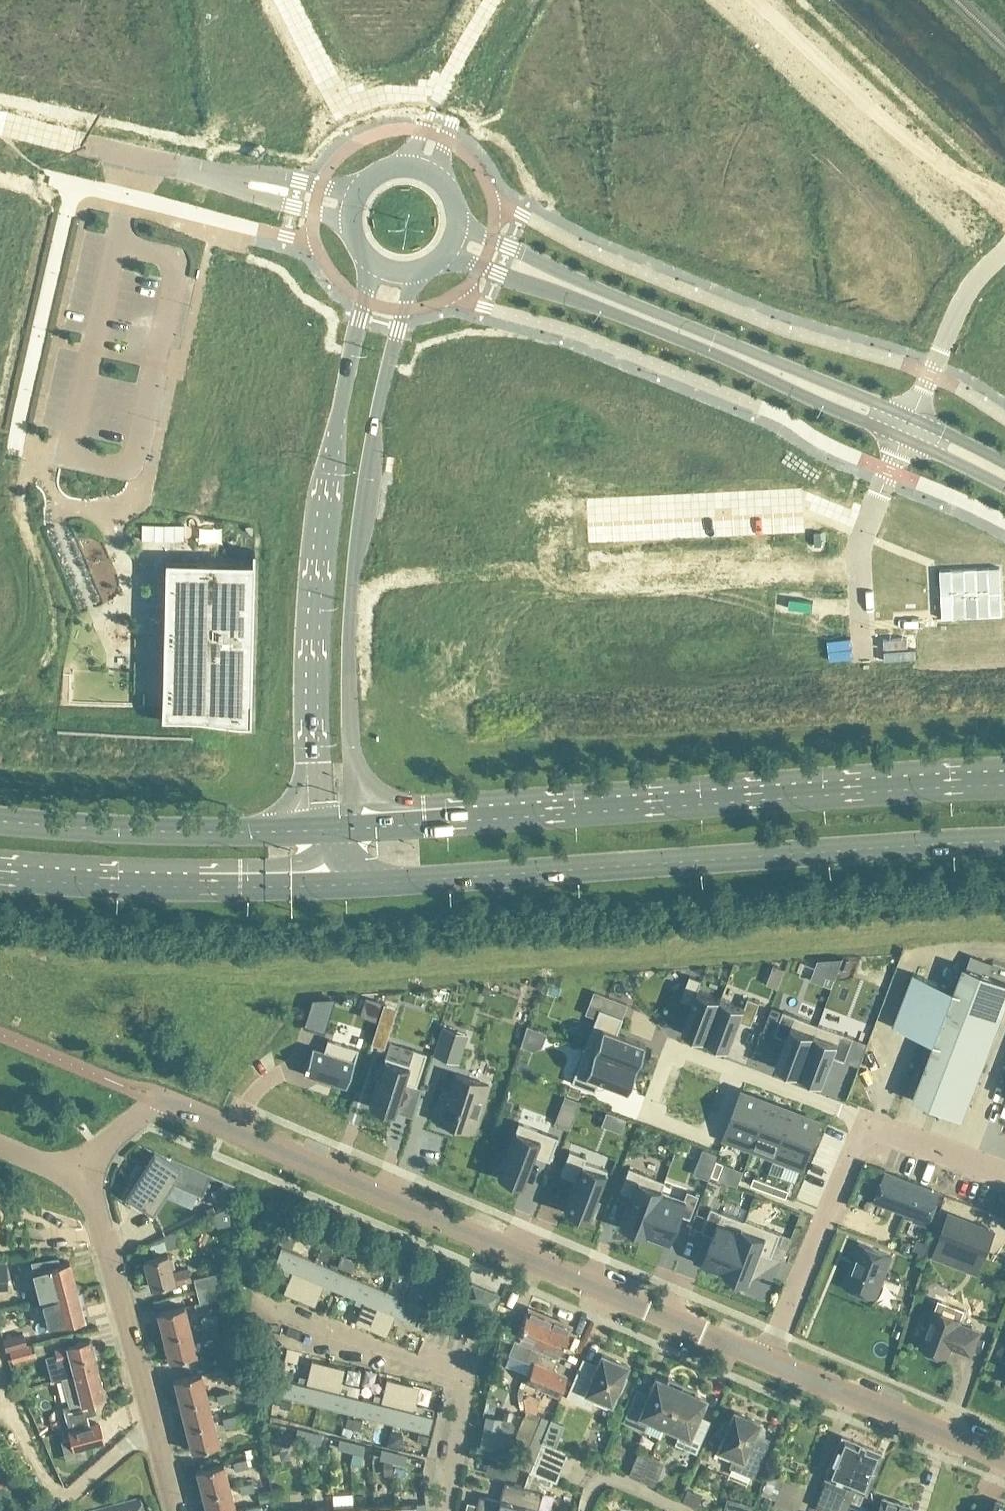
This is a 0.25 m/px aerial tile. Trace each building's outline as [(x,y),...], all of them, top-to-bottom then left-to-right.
[(5,233),(0,253),(0,262),(18,267),(25,238),(34,200),(0,192),(0,232),(5,233)] [(14,286),(19,267),(18,267),(0,262),(0,283),(14,286)] [(0,283),(0,303),(10,305),(14,286),(0,283)] [(0,303),(0,324),(5,325),(10,305),(0,303)] [(0,332),(0,353),(4,354),(8,334),(0,332)] [(164,631),(162,721),(193,722),(231,723),(249,723),(253,563),(254,550),(252,550),(251,563),(166,561),(165,592),(169,592),(167,631),(164,631)] [(1002,615),(999,567),(939,570),(940,586),(940,600),(941,618),(951,618),(955,617),(956,617),(1002,615)] [(893,1025),(934,1041),(913,1097),(961,1115),(1004,1000),(1004,981),(963,965),(954,989),(913,973),(893,1025)] [(689,975),(680,999),(692,1003),(681,1030),(705,1039),(721,997),(698,988),(701,979),(689,975)] [(319,1031),(330,996),(311,997),(303,1025),(319,1031)] [(606,996),(601,1009),(621,1017),(626,1003),(606,996)] [(721,997),(705,1039),(728,1048),(739,1021),(750,1025),(759,1001),(747,997),(744,1006),(721,997)] [(774,1034),(783,1010),(771,1006),(762,1029),(774,1034)] [(596,1016),(584,1047),(635,1066),(638,1057),(644,1043),(616,1032),(622,1017),(621,1017),(601,1009),(599,1008),(596,1016)] [(783,1010),(774,1034),(785,1038),(775,1066),(799,1075),(818,1024),(783,1010)] [(383,1047),(390,1024),(378,1020),(371,1043),(383,1047)] [(818,1024),(799,1075),(822,1083),(832,1056),(844,1060),(853,1037),(818,1024)] [(443,1026),(434,1054),(457,1061),(466,1033),(443,1026)] [(412,1043),(428,1044),(429,1032),(412,1032),(412,1043)] [(312,1046),(303,1073),(345,1087),(358,1048),(327,1038),(323,1050),(312,1046)] [(584,1047),(571,1082),(594,1091),(599,1080),(626,1090),(635,1066),(584,1047)] [(369,1104),(394,1112),(404,1082),(415,1085),(426,1053),(413,1048),(408,1063),(384,1056),(382,1064),(379,1063),(374,1077),(378,1078),(369,1104)] [(472,1131),(488,1084),(454,1073),(448,1090),(442,1088),(432,1118),(439,1120),(472,1131)] [(741,1091),(723,1138),(726,1139),(727,1137),(740,1142),(739,1144),(742,1145),(742,1143),(751,1146),(750,1148),(751,1148),(769,1102),(741,1091)] [(769,1102),(751,1148),(753,1149),(753,1147),(762,1151),(761,1152),(764,1153),(764,1152),(773,1155),(773,1156),(774,1157),(791,1110),(769,1102)] [(791,1110),(774,1157),(775,1157),(776,1156),(784,1159),(784,1161),(786,1162),(787,1160),(800,1165),(799,1167),(802,1167),(819,1121),(791,1110)] [(501,1156),(496,1169),(500,1170),(498,1175),(522,1184),(533,1155),(549,1160),(558,1137),(518,1122),(505,1157),(501,1156)] [(211,1175),(154,1149),(124,1195),(153,1213),(172,1183),(202,1196),(211,1175)] [(569,1150),(560,1173),(575,1179),(564,1209),(588,1218),(590,1214),(593,1215),(598,1201),(595,1200),(607,1169),(584,1160),(585,1156),(569,1150)] [(628,1167),(619,1190),(631,1195),(619,1224),(644,1234),(644,1233),(643,1232),(659,1190),(660,1190),(664,1180),(628,1167)] [(712,1168),(709,1176),(720,1180),(723,1172),(712,1168)] [(883,1170),(872,1199),(913,1214),(917,1202),(933,1208),(939,1191),(883,1170)] [(753,1177),(751,1185),(762,1189),(765,1181),(753,1177)] [(765,1181),(762,1189),(773,1193),(776,1186),(765,1181)] [(210,1191),(218,1205),(228,1200),(221,1186),(210,1191)] [(785,1198),(788,1190),(776,1186),(773,1193),(785,1198)] [(659,1190),(643,1232),(644,1233),(649,1234),(647,1238),(661,1243),(662,1239),(667,1241),(677,1213),(689,1218),(698,1194),(686,1190),(682,1199),(660,1190),(659,1190)] [(709,1207),(701,1231),(712,1235),(702,1263),(706,1264),(705,1268),(719,1273),(720,1270),(724,1271),(725,1272),(745,1220),(744,1220),(709,1207)] [(993,1231),(948,1213),(937,1240),(983,1258),(993,1231)] [(724,1271),(724,1272),(748,1282),(760,1252),(771,1256),(776,1245),(780,1233),(744,1219),(744,1220),(745,1220),(725,1272),(724,1271)] [(302,1252),(308,1237),(290,1230),(287,1237),(284,1236),(281,1243),(302,1252)] [(167,1249),(180,1246),(176,1231),(174,1231),(174,1234),(163,1236),(167,1249)] [(780,1233),(776,1245),(786,1249),(791,1237),(780,1233)] [(875,1299),(891,1256),(858,1243),(842,1285),(842,1286),(875,1299)] [(327,1261),(331,1250),(321,1246),(317,1257),(327,1261)] [(299,1300),(315,1261),(280,1247),(273,1263),(284,1268),(291,1270),(289,1276),(281,1293),(299,1300)] [(171,1273),(170,1267),(175,1265),(172,1257),(167,1258),(167,1254),(144,1260),(150,1287),(160,1285),(161,1287),(190,1280),(187,1269),(171,1273)] [(343,1268),(347,1259),(340,1256),(336,1265),(343,1268)] [(221,1284),(228,1258),(226,1257),(224,1257),(218,1274),(218,1272),(193,1279),(196,1291),(221,1285),(221,1284)] [(32,1264),(34,1274),(33,1275),(34,1275),(40,1300),(39,1300),(40,1300),(41,1300),(77,1291),(69,1262),(59,1264),(57,1258),(32,1264)] [(350,1271),(354,1262),(347,1259),(343,1268),(350,1271)] [(332,1288),(339,1272),(315,1261),(299,1300),(313,1306),(320,1288),(323,1283),(332,1288)] [(370,1330),(386,1291),(343,1273),(336,1289),(356,1298),(362,1300),(360,1306),(353,1323),(370,1330)] [(491,1307),(497,1293),(471,1283),(465,1297),(491,1307)] [(224,1296),(221,1285),(196,1291),(199,1302),(194,1303),(196,1313),(208,1310),(206,1301),(224,1296)] [(84,1320),(77,1291),(41,1300),(49,1329),(84,1320)] [(392,1319),(394,1313),(403,1317),(412,1321),(419,1305),(386,1291),(370,1330),(384,1336),(392,1319)] [(420,1302),(423,1295),(414,1291),(411,1298),(420,1302)] [(190,1330),(186,1315),(184,1306),(157,1313),(163,1337),(190,1330)] [(509,1352),(504,1364),(528,1374),(533,1362),(552,1318),(528,1308),(509,1352)] [(960,1319),(934,1309),(920,1347),(946,1357),(950,1347),(971,1355),(980,1332),(959,1324),(960,1319)] [(528,1374),(526,1380),(543,1388),(556,1393),(564,1375),(551,1370),(570,1326),(552,1318),(533,1362),(528,1374)] [(216,1323),(212,1324),(200,1327),(203,1341),(219,1337),(216,1323)] [(196,1354),(190,1330),(163,1337),(169,1361),(196,1354)] [(2,1339),(5,1350),(31,1343),(29,1334),(24,1335),(23,1333),(2,1339)] [(96,1368),(89,1340),(66,1345),(67,1346),(54,1349),(57,1362),(61,1377),(96,1368)] [(32,1345),(31,1343),(5,1350),(5,1351),(7,1359),(11,1358),(12,1362),(36,1356),(33,1344),(32,1345)] [(621,1392),(626,1378),(622,1376),(627,1364),(601,1353),(595,1369),(580,1363),(566,1397),(590,1407),(595,1396),(611,1403),(616,1390),(621,1392)] [(318,1405),(328,1365),(310,1360),(306,1377),(304,1383),(285,1379),(281,1396),(318,1405)] [(352,1413),(356,1396),(337,1392),(343,1368),(328,1365),(318,1405),(352,1413)] [(92,1401),(104,1398),(96,1368),(61,1377),(61,1378),(68,1405),(63,1406),(70,1431),(89,1426),(86,1415),(95,1413),(92,1401)] [(225,1377),(223,1368),(210,1371),(212,1380),(225,1377)] [(206,1397),(200,1373),(173,1380),(179,1404),(206,1397)] [(664,1426),(682,1383),(668,1377),(666,1381),(655,1377),(646,1398),(634,1393),(622,1421),(659,1437),(664,1426)] [(356,1414),(393,1424),(403,1383),(385,1379),(379,1402),(372,1400),(360,1397),(356,1414)] [(393,1424),(427,1432),(431,1415),(422,1413),(412,1411),(418,1387),(403,1383),(393,1424)] [(696,1420),(705,1398),(695,1393),(697,1389),(682,1383),(664,1426),(679,1432),(675,1443),(696,1452),(708,1425),(696,1420)] [(231,1400),(228,1391),(216,1395),(218,1404),(231,1400)] [(212,1420),(206,1397),(179,1404),(185,1427),(212,1420)] [(288,1410),(289,1402),(280,1400),(278,1407),(288,1410)] [(753,1477),(767,1443),(753,1437),(759,1421),(734,1410),(728,1422),(724,1420),(718,1434),(723,1436),(717,1449),(733,1456),(729,1467),(753,1477)] [(234,1415),(222,1417),(225,1427),(236,1424),(234,1415)] [(496,1446),(501,1419),(485,1416),(480,1443),(496,1446)] [(358,1430),(360,1421),(345,1417),(341,1435),(351,1437),(353,1429),(358,1430)] [(214,1429),(212,1420),(185,1427),(191,1451),(218,1444),(214,1429)] [(306,1441),(308,1433),(295,1430),(293,1438),(306,1441)] [(388,1432),(386,1444),(399,1447),(401,1434),(388,1432)] [(284,1433),(269,1438),(273,1451),(288,1446),(284,1433)] [(318,1444),(320,1436),(308,1433),(306,1441),(318,1444)] [(424,1443),(426,1436),(417,1433),(415,1441),(424,1443)] [(862,1444),(841,1436),(824,1477),(827,1478),(816,1505),(830,1510),(834,1510),(862,1444)] [(350,1464),(355,1444),(338,1440),(336,1448),(344,1450),(341,1461),(350,1464)] [(556,1482),(563,1463),(568,1452),(542,1442),(530,1471),(556,1482)] [(364,1446),(362,1446),(355,1444),(350,1464),(360,1466),(364,1446)] [(882,1453),(862,1444),(834,1510),(836,1510),(841,1500),(849,1503),(855,1490),(865,1494),(882,1453)] [(427,1459),(428,1449),(409,1446),(408,1456),(427,1459)] [(394,1462),(396,1454),(380,1450),(378,1458),(394,1462)] [(641,1480),(651,1457),(638,1451),(628,1475),(641,1480)] [(403,1464),(405,1456),(396,1454),(394,1462),(403,1464)] [(653,1485),(663,1462),(651,1457),(641,1480),(653,1485)] [(248,1468),(245,1458),(232,1461),(235,1471),(248,1468)] [(74,1459),(62,1472),(72,1481),(84,1469),(74,1459)] [(392,1462),(382,1462),(383,1476),(393,1475),(392,1462)] [(229,1488),(229,1487),(223,1464),(196,1470),(202,1494),(229,1488)] [(507,1468),(504,1478),(515,1480),(517,1471),(507,1468)] [(767,1476),(761,1493),(775,1498),(781,1481),(767,1476)] [(537,1510),(542,1491),(504,1481),(499,1500),(479,1495),(476,1504),(467,1502),(464,1510),(538,1510),(537,1510)] [(231,1497),(253,1491),(251,1482),(229,1487),(229,1488),(202,1494),(206,1510),(234,1510),(235,1510),(231,1497)] [(269,1491),(256,1494),(259,1505),(272,1501),(269,1491)] [(686,1491),(682,1501),(689,1504),(693,1494),(686,1491)] [(914,1507),(881,1497),(877,1510),(913,1510),(914,1507)] [(753,1506),(727,1498),(723,1510),(752,1510),(753,1506)] [(617,1502),(597,1500),(596,1510),(616,1510),(617,1502)] [(997,1500),(992,1510),(1004,1510),(1004,1504),(997,1500)] [(139,1501),(100,1510),(141,1510),(139,1501)]
